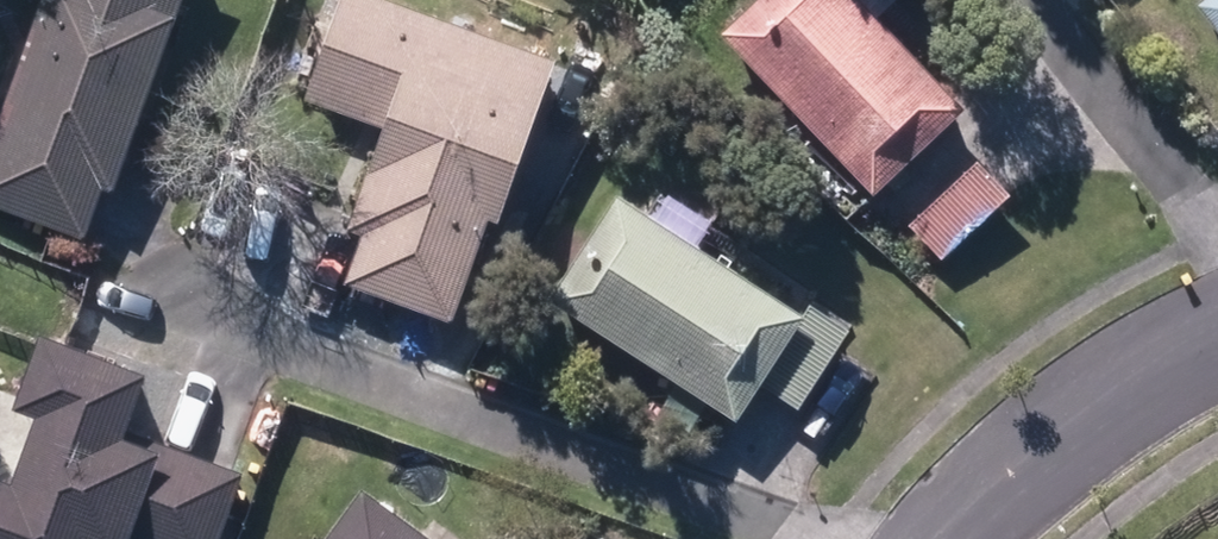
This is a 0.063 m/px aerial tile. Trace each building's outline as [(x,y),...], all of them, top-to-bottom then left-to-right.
[(85,241),(104,191),(111,194),(181,0),(47,0),(0,133),(0,211),(85,241)] [(452,328),(489,222),(501,227),(558,68),(364,0),(345,0),(307,106),(380,132),(362,183),(370,185),(354,232),(368,237),(349,292),(452,328)] [(872,199),(960,117),(878,29),(902,7),(896,0),(765,0),(723,39),(872,199)] [(1217,38),(1217,0),(1215,0),(1198,14),(1217,38)] [(909,232),(942,268),(1012,202),(979,167),(909,232)] [(550,307),(737,428),(760,390),(800,415),(850,337),(810,310),(803,320),(699,255),(712,234),(662,202),(649,223),(616,201),(550,307)] [(247,478),(167,450),(164,457),(127,444),(149,378),(42,341),(16,416),(40,424),(16,490),(0,485),(0,538),(225,538),(247,478)] [(364,496),(333,538),(423,538),(364,496)]
